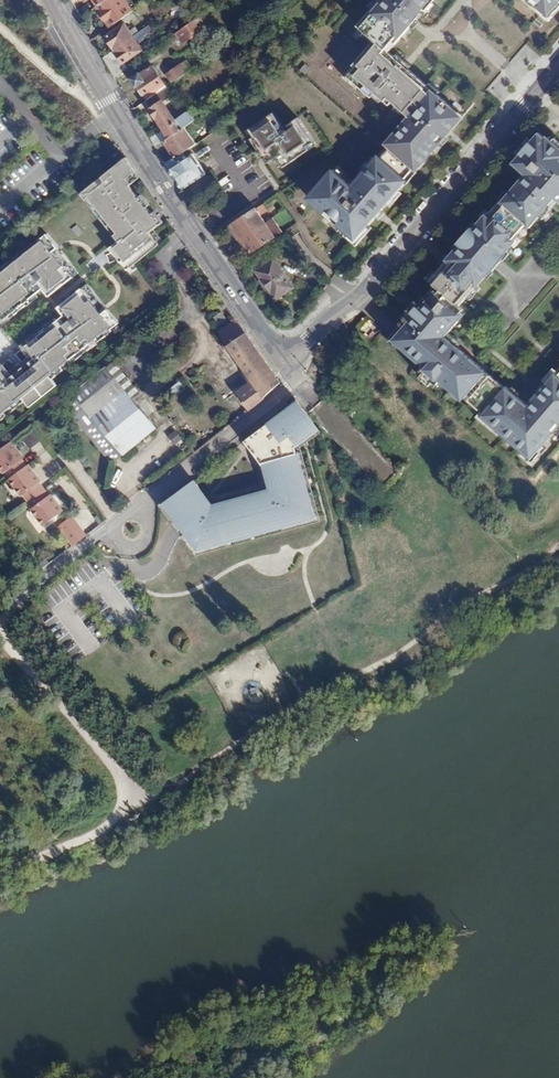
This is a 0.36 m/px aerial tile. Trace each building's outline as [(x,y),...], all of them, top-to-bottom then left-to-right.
[(96,7),(111,27),(134,10),(126,0),(105,0),(97,6),(96,7)] [(355,238),(375,214),(382,206),(446,128),(461,110),(403,63),(382,46),(409,16),(424,0),(374,0),(353,24),(371,38),(350,60),(353,62),(348,69),(381,95),(386,91),(407,110),(348,179),(328,164),(305,193),(355,238)] [(550,16),(558,5),(558,0),(532,0),(550,16)] [(202,16),(179,33),(187,43),(209,27),(202,16)] [(106,36),(116,50),(135,36),(126,23),(106,36)] [(147,27),(136,33),(140,41),(152,35),(147,27)] [(149,54),(135,36),(116,50),(105,58),(116,78),(149,54)] [(153,60),(133,74),(148,97),(169,82),(153,60)] [(168,75),(174,84),(195,69),(189,61),(168,75)] [(151,105),(163,128),(179,116),(165,96),(151,105)] [(199,115),(191,107),(179,116),(163,128),(151,138),(157,148),(165,142),(186,126),(199,115)] [(271,114),(247,130),(252,138),(249,140),(262,158),(266,156),(270,161),(274,158),(281,168),(307,150),(305,147),(312,142),(296,118),(281,128),(271,114)] [(165,142),(174,157),(190,148),(199,141),(186,126),(165,142)] [(518,237),(513,232),(524,219),(529,221),(554,192),(558,196),(558,141),(545,129),(543,131),(537,127),(511,157),(524,167),(499,195),(502,199),(491,212),(484,207),(444,253),(448,255),(430,276),(437,281),(420,301),(415,296),(405,307),(410,310),(389,335),(420,363),(416,369),(436,384),(441,378),(463,396),(483,413),(480,416),(531,459),(558,428),(558,372),(558,374),(554,369),(526,402),(503,382),(501,384),(485,370),(487,368),(444,331),(463,309),(461,307),(468,298),(477,286),(490,271),(518,237)] [(252,138),(247,130),(244,132),(249,140),(252,138)] [(207,175),(190,148),(174,157),(166,163),(184,191),(207,175)] [(266,164),(270,161),(266,156),(262,158),(266,164)] [(144,179),(130,162),(82,198),(124,243),(109,252),(130,277),(164,247),(156,235),(167,226),(134,188),(144,179)] [(269,222),(258,208),(228,226),(238,241),(269,222)] [(278,234),(269,222),(238,241),(249,255),(278,234)] [(48,242),(0,279),(0,320),(8,329),(48,295),(53,302),(79,279),(48,242)] [(275,261),(257,273),(276,301),(294,290),(275,261)] [(90,285),(59,309),(67,317),(23,348),(37,368),(14,386),(2,370),(0,372),(0,425),(127,326),(90,285)] [(267,366),(233,318),(217,329),(246,371),(245,372),(250,378),(267,366)] [(74,394),(125,454),(154,430),(130,400),(136,394),(111,364),(74,394)] [(241,393),(250,407),(265,396),(277,382),(278,381),(267,366),(250,378),(245,372),(243,374),(252,386),(241,393)] [(162,393),(165,398),(180,386),(177,382),(162,393)] [(180,386),(165,398),(167,399),(182,388),(180,386)] [(111,465),(125,454),(74,394),(61,405),(111,465)] [(197,477),(163,503),(198,548),(323,514),(306,449),(300,450),(299,443),(326,424),(319,415),(302,395),(247,437),(265,460),(271,486),(216,501),(197,477)] [(29,449),(41,440),(33,430),(21,440),(29,449)] [(169,436),(174,444),(182,439),(176,430),(169,436)] [(8,469),(12,475),(27,463),(23,458),(25,456),(13,440),(0,451),(0,466),(4,472),(8,469)] [(29,461),(27,463),(12,475),(9,478),(28,501),(45,488),(40,482),(43,480),(29,461)] [(50,494),(45,488),(28,501),(33,506),(32,507),(45,525),(65,509),(52,493),(50,494)] [(58,527),(73,546),(86,536),(71,516),(58,527)]
